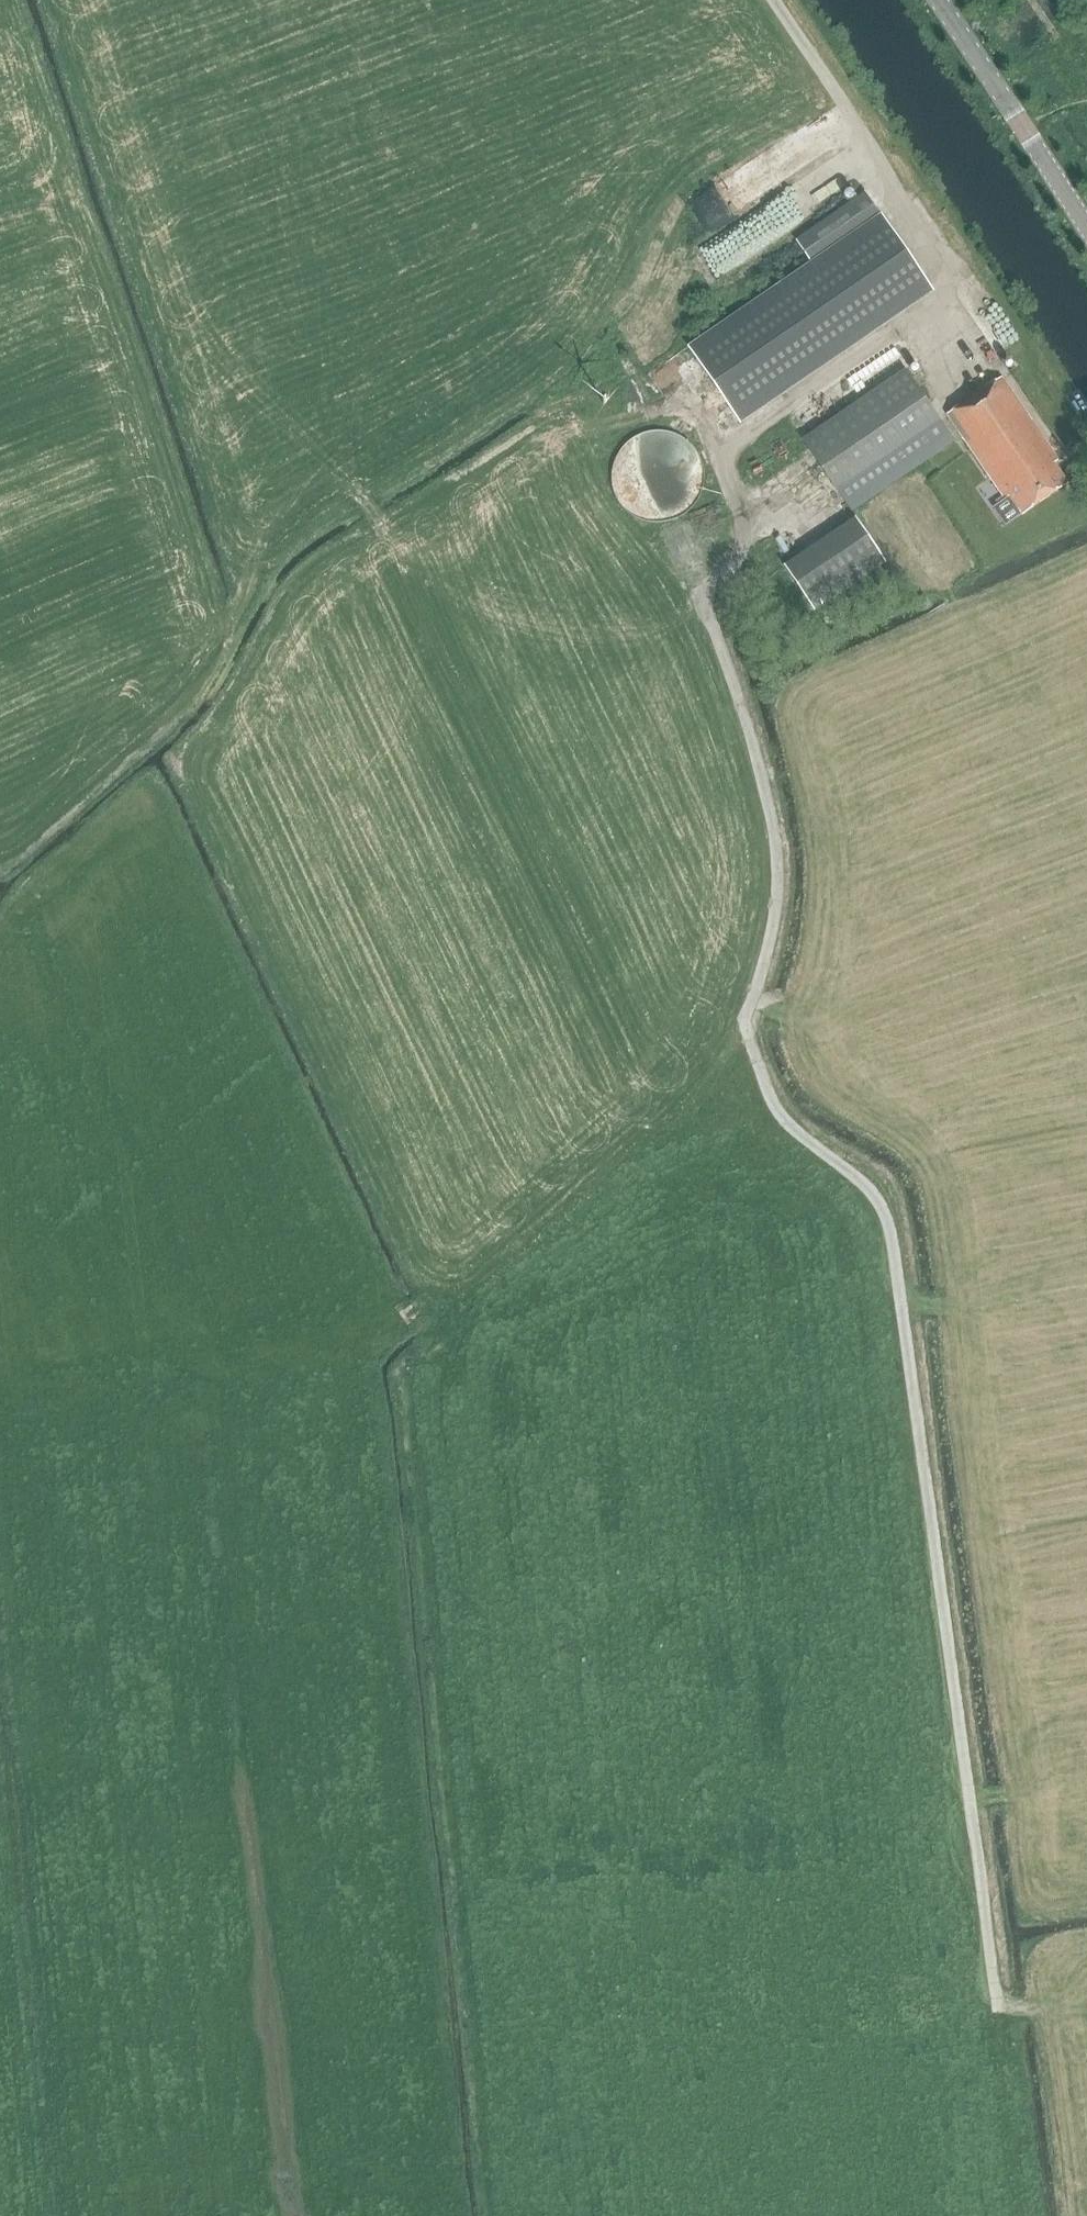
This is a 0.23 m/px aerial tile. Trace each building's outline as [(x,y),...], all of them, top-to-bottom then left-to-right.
[(932,291),(864,192),(794,239),(809,262),(686,346),(738,423),(932,291)] [(903,369),(800,439),(849,511),(952,441),(903,369)] [(1001,378),(947,415),(1007,503),(1012,499),(1023,515),(1068,484),(1054,464),(1058,461),(1001,378)] [(656,522),(671,522),(686,516),(698,506),(706,492),(709,477),(707,462),(701,448),(690,437),(678,430),(664,427),(650,428),(637,434),(626,442),(618,454),(614,467),(614,483),(619,497),(628,510),(641,518),(656,522)] [(886,562),(855,516),(782,565),(813,611),(886,562)]
